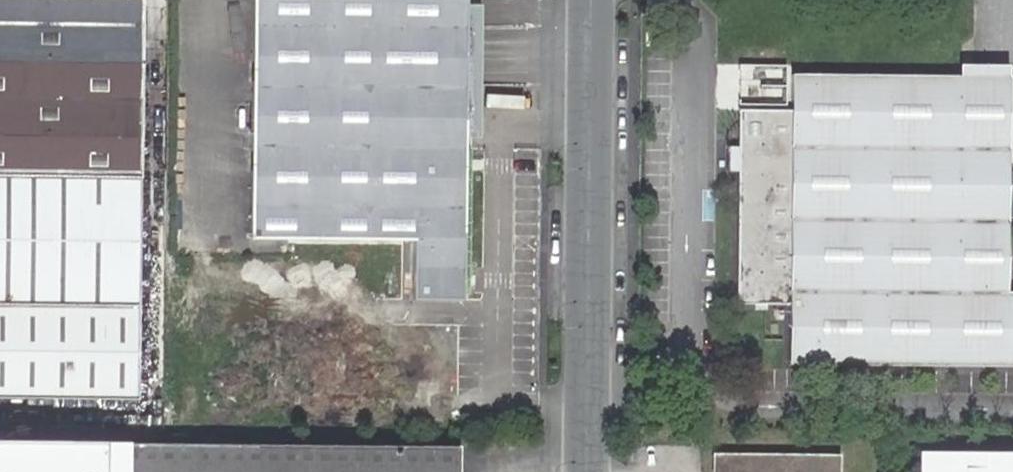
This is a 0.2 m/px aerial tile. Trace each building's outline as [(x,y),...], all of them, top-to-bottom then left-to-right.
[(137,400),(138,307),(142,0),(0,0),(0,398),(137,400)] [(463,267),(464,148),(465,0),(254,0),(251,238),(413,240),(412,299),(462,300),(463,267)] [(960,65),(960,77),(1009,77),(1010,66),(963,66),(960,65)] [(960,77),(792,75),(791,112),(739,111),(737,304),(790,305),(789,363),(1012,367),(1012,292),(1007,292),(1009,77),(960,77)] [(458,446),(105,443),(106,454),(106,471),(458,471),(458,446)] [(106,454),(0,452),(0,471),(106,471),(106,454)] [(920,453),(920,471),(1012,471),(1012,454),(920,453)] [(840,455),(712,454),(712,471),(840,471),(840,455)]
